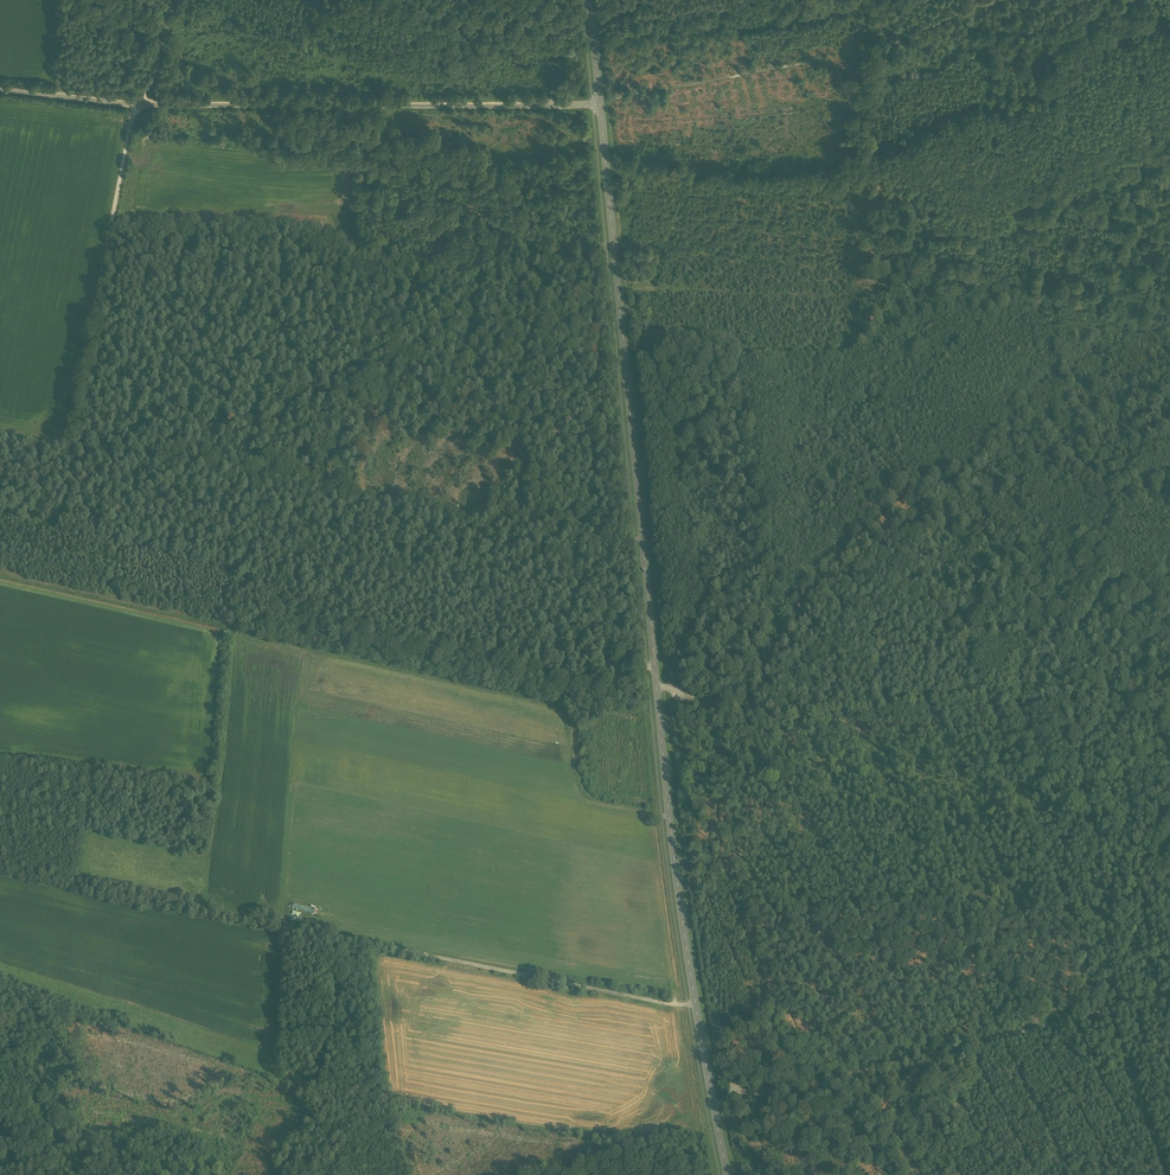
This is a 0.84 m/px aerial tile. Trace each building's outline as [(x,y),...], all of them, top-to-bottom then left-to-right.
[(313,913),(315,907),(292,903),(291,909),(313,913)]
